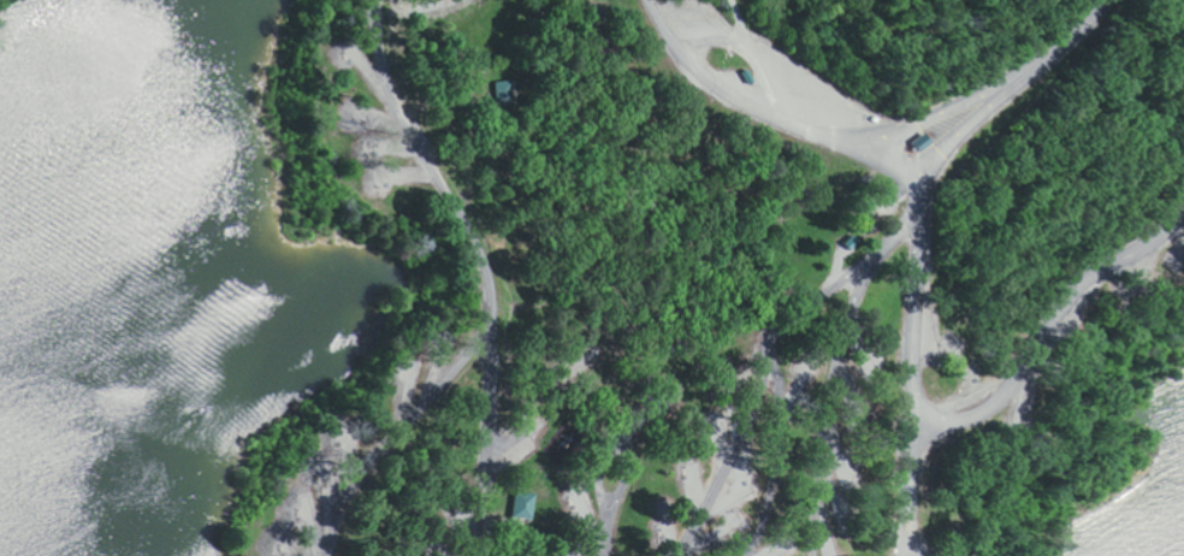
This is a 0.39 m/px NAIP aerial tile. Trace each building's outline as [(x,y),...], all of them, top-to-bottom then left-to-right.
[(499,82),(502,105),(519,103),(516,80),(499,82)] [(531,518),(531,492),(509,492),(509,517),(531,518)]
